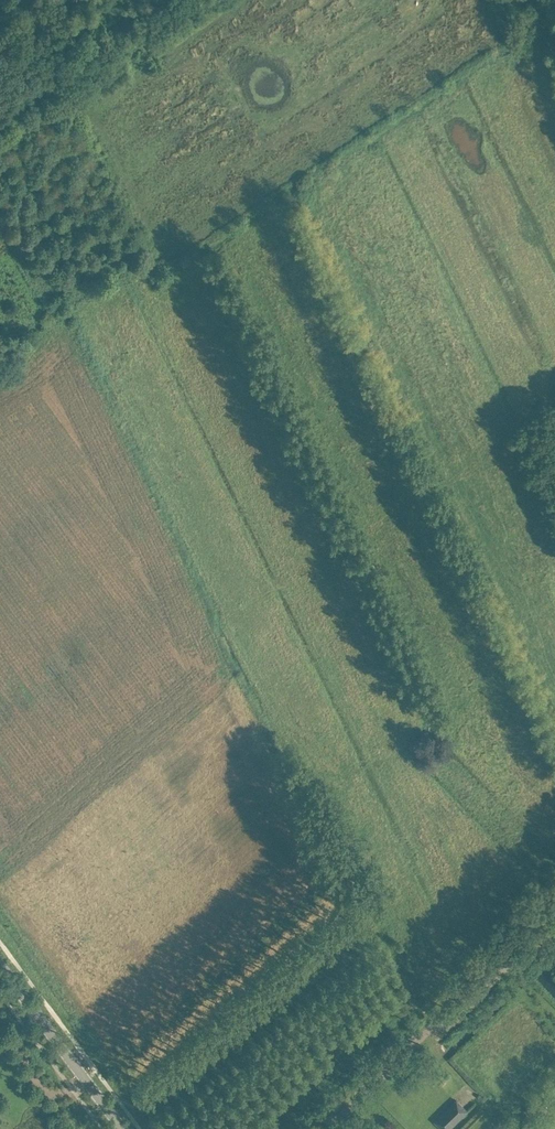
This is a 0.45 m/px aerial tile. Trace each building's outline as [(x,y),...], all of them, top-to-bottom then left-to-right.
[(433,1121),(441,1128),(450,1128),(468,1111),(456,1099),(433,1121)]
